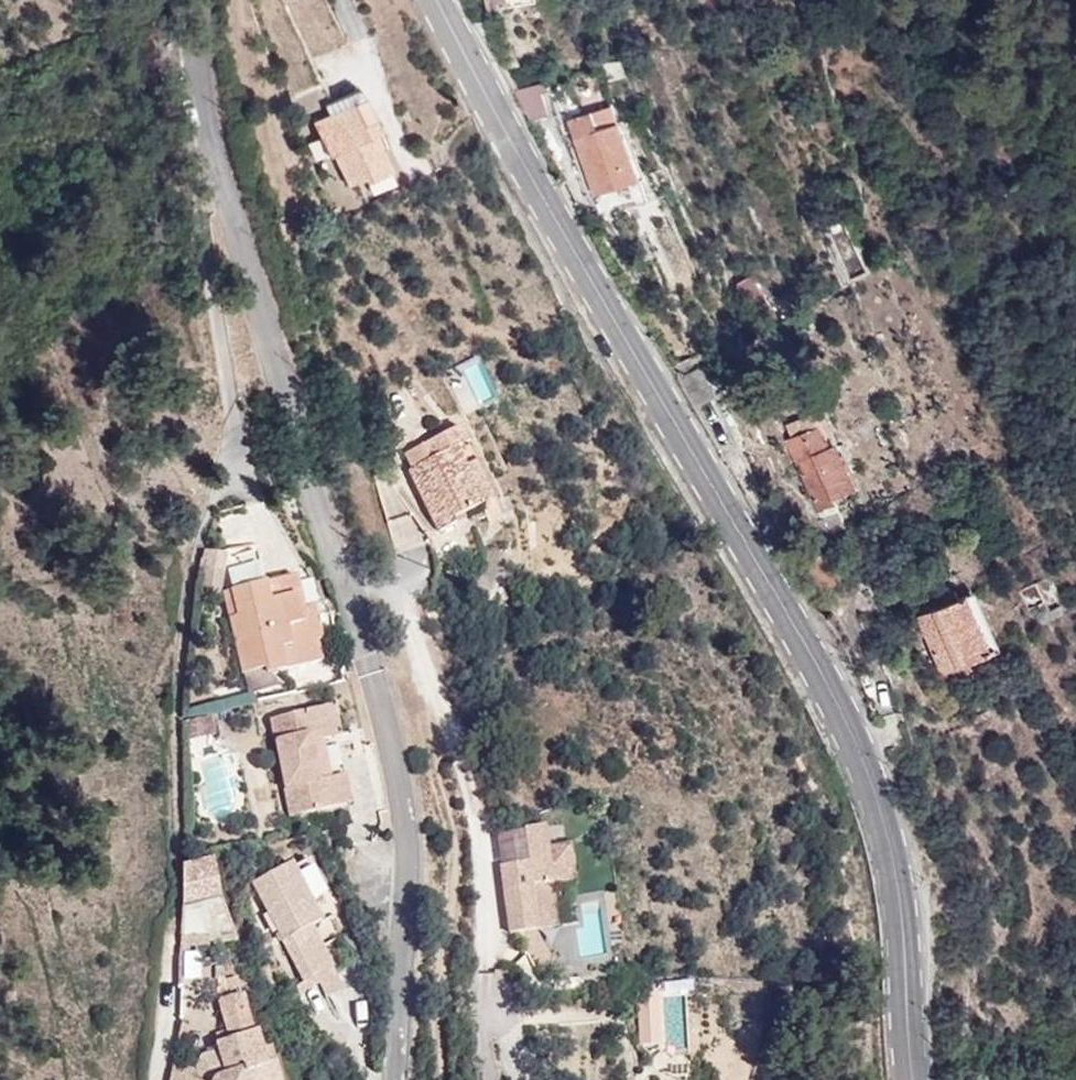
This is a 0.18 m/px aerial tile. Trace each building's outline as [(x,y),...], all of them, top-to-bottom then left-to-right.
[(491,10),(511,6),(509,0),(489,0),(491,10)] [(518,90),(533,119),(551,114),(543,92),(550,90),(547,81),(518,90)] [(310,113),(315,123),(353,104),(363,125),(375,119),(359,89),(310,113)] [(640,178),(613,103),(570,120),(576,136),(575,138),(595,195),(640,178)] [(353,104),(315,123),(330,154),(334,152),(350,185),(365,177),(367,183),(392,169),(375,134),(380,131),(375,119),(363,125),(353,104)] [(777,315),(754,277),(737,285),(762,324),(777,315)] [(481,365),(454,379),(470,410),(497,396),(481,365)] [(782,427),(788,439),(815,426),(810,414),(782,427)] [(788,439),(817,503),(830,496),(853,486),(824,422),(815,426),(788,439)] [(451,519),(482,503),(457,449),(466,445),(470,443),(463,427),(405,455),(411,469),(410,471),(439,533),(455,525),(451,519)] [(457,449),(482,503),(492,499),(466,445),(457,449)] [(830,496),(817,503),(822,515),(836,508),(830,496)] [(836,508),(822,515),(830,532),(844,525),(836,508)] [(237,618),(229,620),(242,674),(264,670),(265,676),(322,662),(318,642),(323,640),(314,607),(304,610),(302,601),(297,576),(265,583),(258,553),(235,559),(242,589),(230,592),(237,618)] [(949,565),(938,570),(944,581),(954,575),(949,565)] [(944,581),(938,570),(920,580),(925,590),(944,581)] [(1019,591),(1027,610),(1044,602),(1035,582),(1019,591)] [(223,594),(229,620),(237,618),(230,592),(223,594)] [(918,616),(942,672),(970,660),(992,649),(968,594),(918,616)] [(304,610),(314,607),(312,598),(302,601),(304,610)] [(970,660),(942,672),(946,683),(973,670),(970,660)] [(330,708),(319,710),(325,741),(336,738),(330,708)] [(325,741),(319,710),(270,721),(291,819),(351,804),(345,776),(321,781),(315,755),(313,744),(325,741)] [(214,734),(210,716),(186,721),(190,739),(214,734)] [(321,781),(345,776),(339,749),(315,755),(321,781)] [(546,848),(543,828),(523,832),(528,863),(501,867),(510,933),(516,932),(536,929),(558,926),(551,882),(573,879),(568,844),(546,848)] [(293,867),(291,862),(252,881),(302,981),(313,976),(323,996),(341,988),(309,927),(320,922),(310,901),(326,893),(309,858),(293,867)] [(213,860),(184,867),(185,906),(222,898),(213,860)] [(516,932),(536,966),(552,957),(539,934),(536,929),(516,932)] [(265,1050),(257,1053),(251,1033),(214,1044),(221,1067),(206,1072),(202,1079),(273,1079),(265,1050)] [(169,1068),(166,1079),(199,1079),(169,1068)]
